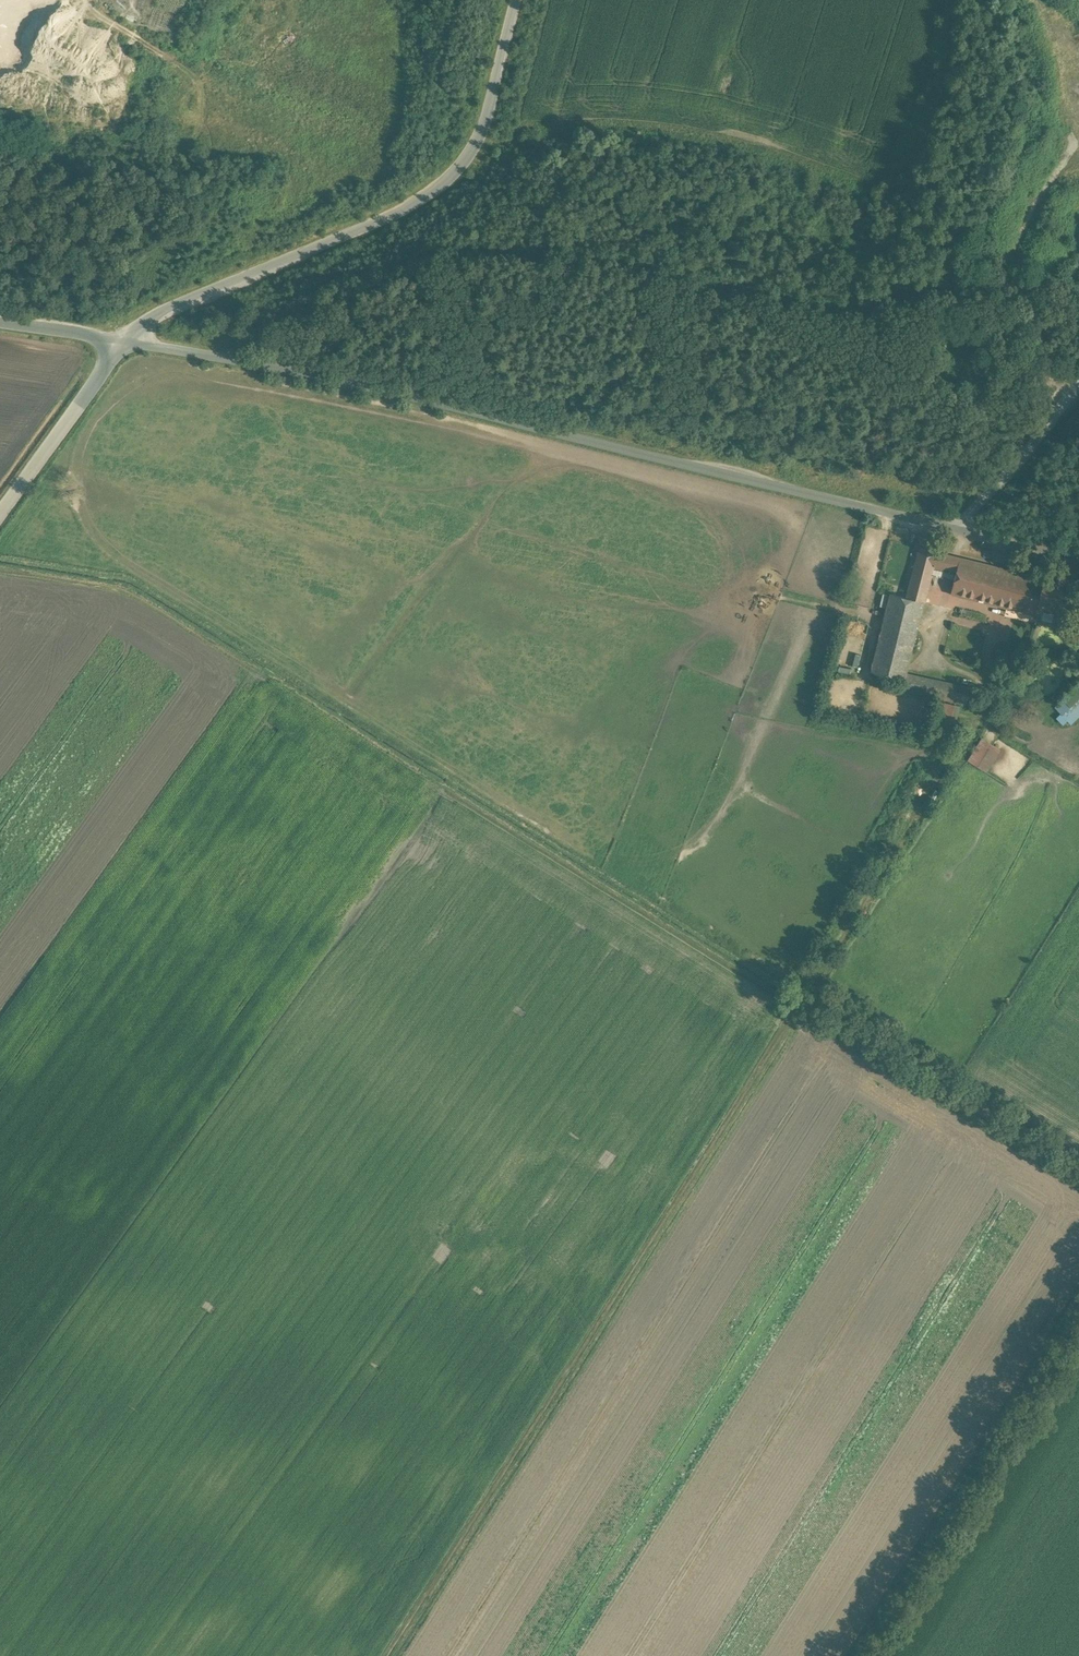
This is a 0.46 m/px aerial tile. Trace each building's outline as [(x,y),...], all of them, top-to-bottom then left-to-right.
[(905,673),(938,546),(905,537),(902,552),(915,555),(905,592),(885,587),(864,669),(897,677),(894,687),(965,705),(969,689),(905,673)] [(1052,598),(1057,579),(955,554),(947,586),(1033,608),(1036,594),(1052,598)] [(1058,698),(1069,708),(1078,696),(1078,673),(1058,698)] [(983,736),(968,760),(987,772),(1002,748),(983,736)]
